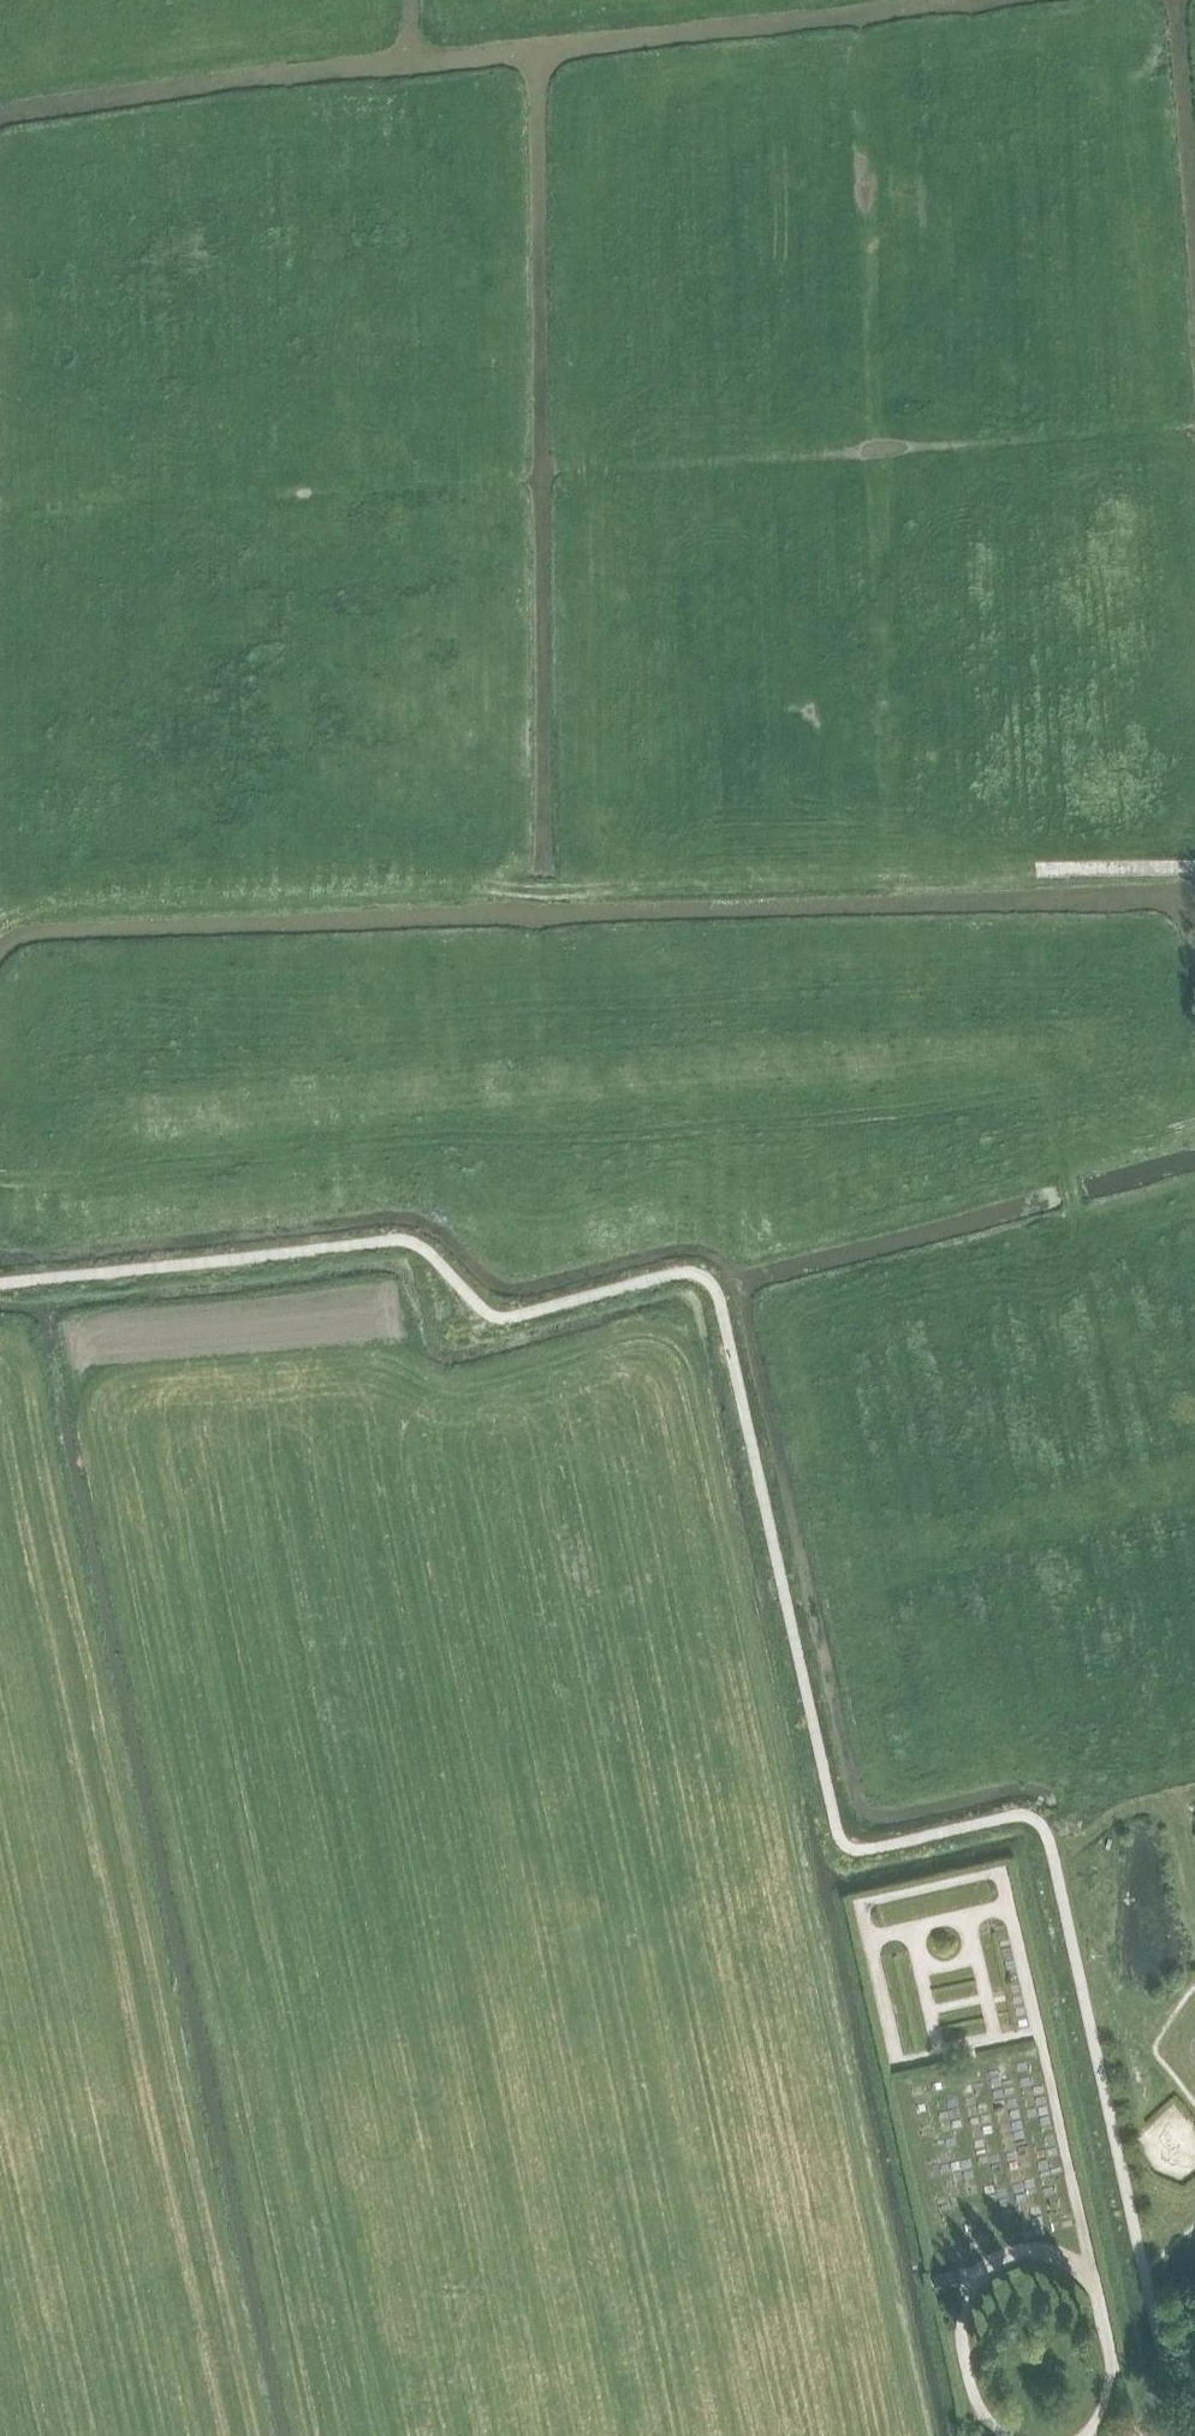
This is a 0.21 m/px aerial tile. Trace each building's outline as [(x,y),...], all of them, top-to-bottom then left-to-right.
[(956,2270),(933,2275),(936,2290),(960,2285),(956,2270)]
